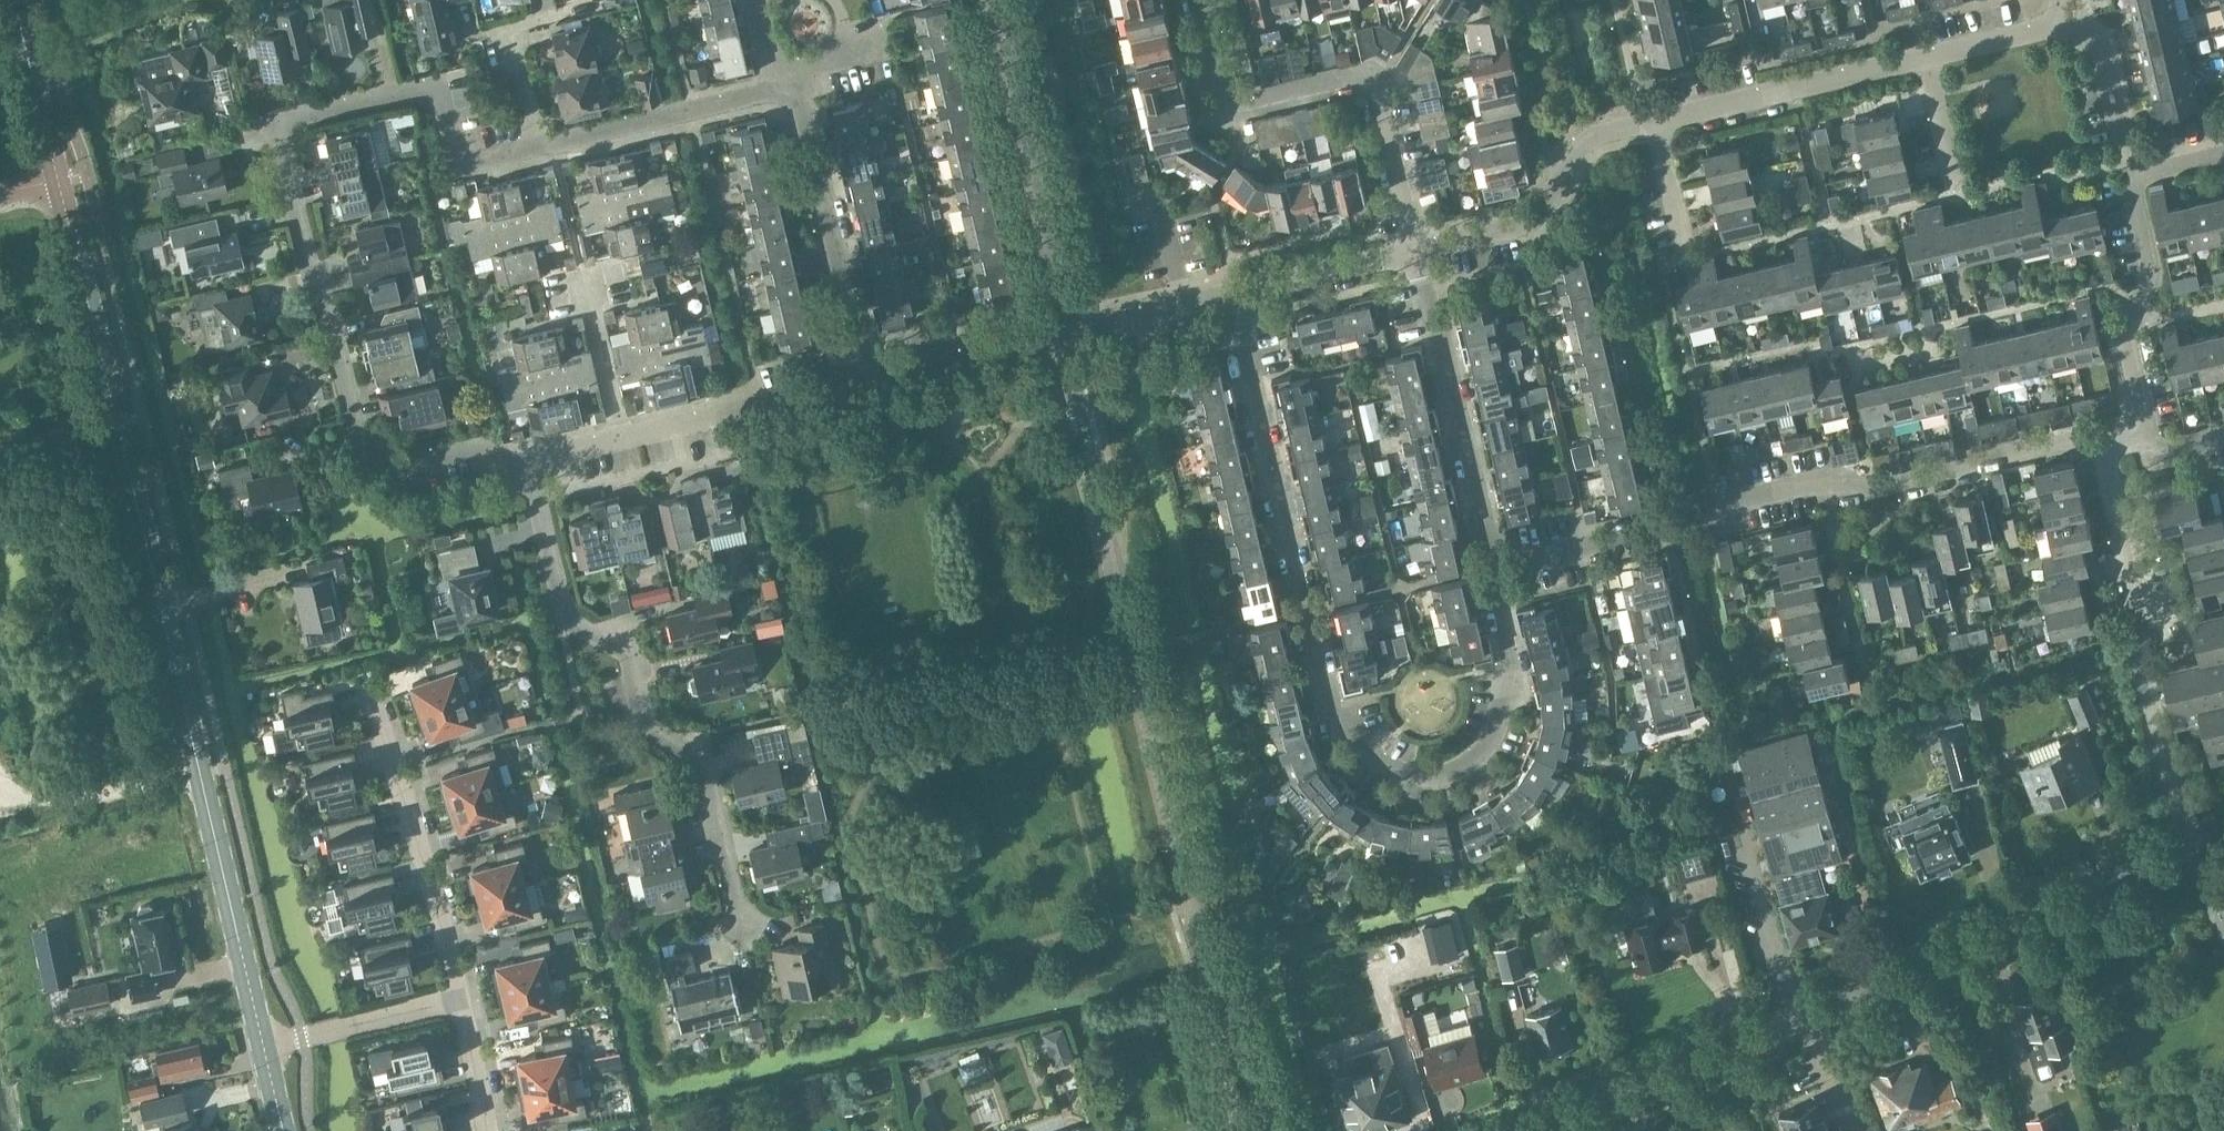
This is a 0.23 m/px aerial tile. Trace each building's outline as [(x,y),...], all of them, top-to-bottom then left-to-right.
[(322,2),(323,6),(333,50),(366,42),(364,32),(378,28),(379,28),(375,11),(372,0),(322,0),(322,2)] [(422,51),(459,42),(449,1),(454,0),(410,0),(422,51)] [(738,31),(732,5),(738,4),(737,0),(711,0),(699,3),(707,38),(738,31)] [(1127,13),(1166,4),(1165,0),(1124,0),(1127,13)] [(1279,15),(1275,0),(1253,0),(1256,15),(1252,22),(1254,28),(1259,31),(1281,26),(1279,15)] [(1302,12),(1301,9),(1302,9),(1300,0),(1275,0),(1279,15),(1286,13),(1285,15),(1288,21),(1297,22),(1300,21),(1303,18),(1302,12)] [(1324,0),(1300,0),(1302,9),(1301,9),(1302,12),(1326,6),(1324,0)] [(1326,6),(1328,17),(1352,12),(1349,1),(1349,0),(1324,0),(1326,6)] [(1491,5),(1483,0),(1437,0),(1435,3),(1465,21),(1493,15),(1493,14),(1491,5)] [(1635,6),(1640,5),(1643,17),(1683,8),(1681,0),(1633,0),(1635,6)] [(2133,5),(2136,17),(2130,18),(2133,28),(2178,18),(2174,0),(2154,0),(2133,5)] [(1732,20),(1742,17),(1738,1),(1728,4),(1732,20)] [(1902,5),(1904,15),(1920,11),(1918,1),(1902,5)] [(307,2),(300,3),(303,18),(314,16),(311,4),(307,2)] [(1166,4),(1127,13),(1132,34),(1168,26),(1171,26),(1166,4)] [(1904,15),(1902,5),(1886,9),(1888,18),(1904,15)] [(959,41),(957,32),(951,33),(945,6),(914,13),(923,50),(959,41)] [(254,29),(256,37),(266,79),(295,72),(293,63),(296,63),(293,53),(309,50),(299,8),(276,13),(279,26),(277,26),(273,24),(254,29)] [(1683,8),(1643,17),(1646,29),(1640,30),(1643,40),(1688,30),(1683,8)] [(1095,15),(1097,26),(1108,24),(1106,12),(1095,15)] [(1493,14),(1493,15),(1465,21),(1471,50),(1510,41),(1503,12),(1493,14)] [(1097,26),(1095,15),(1084,17),(1086,29),(1097,26)] [(1742,17),(1732,20),(1736,35),(1745,33),(1742,17)] [(2178,18),(2133,28),(2135,38),(2140,37),(2143,49),(2184,40),(2178,18)] [(1377,42),(1381,45),(1391,29),(1381,23),(1372,25),(1377,42)] [(1377,42),(1372,25),(1359,28),(1366,54),(1376,52),(1381,45),(1377,42)] [(1168,26),(1132,34),(1138,60),(1174,51),(1168,26)] [(591,70),(597,69),(587,27),(551,36),(561,76),(590,70),(591,70)] [(1391,29),(1381,45),(1376,52),(1388,59),(1402,36),(1391,29)] [(1688,30),(1643,40),(1645,51),(1650,49),(1653,62),(1694,53),(1688,30)] [(1839,33),(1841,43),(1857,39),(1854,30),(1839,33)] [(754,72),(750,56),(744,58),(738,31),(707,38),(716,75),(734,71),(735,77),(754,72)] [(1841,43),(1839,33),(1823,37),(1825,47),(1841,43)] [(171,53),(136,61),(141,81),(150,120),(193,110),(186,80),(204,75),(211,74),(209,67),(226,63),(220,37),(202,42),(203,44),(196,45),(171,51),(171,53)] [(641,39),(628,42),(632,58),(645,54),(641,39)] [(1795,44),(1797,53),(1813,50),(1810,40),(1795,44)] [(2184,40),(2143,49),(2146,61),(2141,62),(2143,72),(2189,62),(2184,40)] [(959,41),(923,50),(931,85),(962,78),(955,52),(962,50),(959,41)] [(1408,72),(1423,48),(1411,41),(1397,64),(1408,72)] [(1476,71),(1525,59),(1523,51),(1513,53),(1510,41),(1471,50),(1476,71)] [(1797,53),(1795,44),(1779,47),(1781,57),(1797,53)] [(1287,51),(1293,77),(1306,74),(1300,48),(1287,51)] [(1423,48),(1408,72),(1411,82),(1437,76),(1432,54),(1423,48)] [(1179,75),(1179,74),(1174,51),(1138,60),(1143,83),(1179,75)] [(1293,77),(1287,51),(1274,54),(1256,58),(1263,85),(1280,81),(1293,77)] [(1349,51),(1338,54),(1340,65),(1351,62),(1349,51)] [(1336,52),(1324,55),(1327,67),(1339,64),(1336,52)] [(1106,62),(1108,73),(1119,70),(1116,59),(1106,62)] [(1525,59),(1476,71),(1481,91),(1517,83),(1517,84),(1519,83),(1516,70),(1527,68),(1525,59)] [(1108,73),(1106,62),(1095,64),(1097,76),(1108,73)] [(2153,93),(2194,84),(2189,62),(2143,72),(2145,82),(2151,81),(2153,93)] [(704,64),(688,68),(691,82),(693,81),(705,79),(707,78),(704,64)] [(561,76),(555,77),(564,119),(600,110),(591,70),(590,70),(561,76)] [(637,77),(639,88),(643,106),(658,103),(652,73),(637,77)] [(1148,104),(1187,95),(1182,74),(1179,74),(1179,75),(1143,83),(1148,104)] [(1415,101),(1442,94),(1437,76),(1411,82),(1415,101)] [(962,78),(931,85),(940,122),(976,112),(974,103),(968,104),(962,78)] [(1481,91),(1486,114),(1487,115),(1522,106),(1517,84),(1517,83),(1481,91)] [(2194,84),(2153,93),(2156,105),(2151,106),(2154,117),(2199,106),(2194,84)] [(1442,94),(1415,101),(1418,113),(1445,107),(1442,94)] [(1189,116),(1190,117),(1192,116),(1187,95),(1148,104),(1153,124),(1189,116)] [(870,137),(862,101),(844,105),(842,99),(824,104),(827,120),(834,119),(840,145),(870,137)] [(1116,106),(1119,117),(1130,114),(1127,103),(1116,106)] [(1307,108),(1313,135),(1327,132),(1320,105),(1307,108)] [(1119,117),(1116,106),(1105,108),(1108,120),(1119,117)] [(1481,140),(1517,132),(1514,117),(1524,114),(1522,106),(1487,115),(1486,114),(1476,117),(1481,140)] [(1445,107),(1418,113),(1421,126),(1448,120),(1445,107)] [(1313,135),(1307,108),(1294,111),(1300,138),(1313,135)] [(1862,146),(1900,137),(1893,110),(1856,119),(1862,146)] [(1300,138),(1294,111),(1281,114),(1287,141),(1300,138)] [(948,157),(978,149),(972,123),(978,121),(976,112),(940,122),(948,157)] [(413,123),(411,113),(390,118),(393,128),(413,123)] [(1287,141),(1281,114),(1268,117),(1274,144),(1287,141)] [(1159,148),(1195,139),(1190,117),(1189,116),(1153,124),(1159,148)] [(1274,144),(1268,117),(1255,120),(1261,147),(1274,144)] [(768,162),(762,135),(768,134),(765,118),(746,122),(747,128),(729,132),(738,169),(768,162)] [(1448,120),(1421,126),(1424,140),(1436,137),(1451,133),(1448,120)] [(2167,125),(2171,142),(2185,138),(2182,122),(2167,125)] [(1826,125),(1813,129),(1816,143),(1827,140),(1830,139),(1826,125)] [(316,168),(319,181),(377,168),(368,130),(324,140),(330,164),(316,168)] [(1487,164),(1523,155),(1517,132),(1481,140),(1487,164)] [(1451,133),(1436,137),(1438,147),(1439,150),(1454,147),(1451,133)] [(1800,146),(1799,142),(1797,133),(1786,136),(1790,149),(1800,146)] [(870,137),(840,145),(846,171),(840,172),(842,182),(879,173),(870,137)] [(1869,173),(1906,164),(1900,137),(1862,146),(1869,173)] [(1159,148),(1163,167),(1176,164),(1192,174),(1195,170),(1213,181),(1227,160),(1195,140),(1195,139),(1159,148)] [(127,140),(115,143),(119,156),(130,153),(127,140)] [(1819,156),(1830,153),(1827,140),(1816,143),(1819,156)] [(659,141),(648,143),(651,152),(661,150),(659,141)] [(1712,181),(1750,173),(1743,146),(1706,155),(1712,181)] [(1355,147),(1344,150),(1346,157),(1357,154),(1355,147)] [(180,203),(226,192),(218,158),(186,166),(182,148),(156,154),(161,172),(172,169),(180,203)] [(985,176),(978,149),(948,157),(956,193),(993,184),(991,175),(985,176)] [(625,202),(670,191),(666,172),(645,177),(639,150),(614,156),(625,202)] [(1130,154),(1136,181),(1150,178),(1144,151),(1130,154)] [(1830,153),(1819,156),(1822,169),(1833,167),(1830,153)] [(1136,181),(1130,154),(1117,158),(1123,185),(1136,181)] [(1357,154),(1346,157),(1333,160),(1335,169),(1343,205),(1367,199),(1365,187),(1371,186),(1368,172),(1361,173),(1357,154)] [(1525,154),(1523,155),(1487,164),(1492,185),(1483,187),(1486,200),(1520,192),(1517,179),(1530,176),(1525,154)] [(625,202),(614,156),(589,162),(595,189),(574,194),(579,213),(625,202)] [(1421,176),(1448,170),(1444,156),(1417,162),(1421,176)] [(131,162),(122,164),(125,180),(134,178),(131,162)] [(561,164),(563,173),(573,171),(571,162),(561,164)] [(783,196),(781,186),(775,188),(768,162),(738,169),(746,205),(783,196)] [(1869,173),(1875,200),(1912,191),(1906,164),(1869,173)] [(1268,185),(1236,165),(1224,184),(1257,205),(1271,202),(1272,201),(1268,185)] [(552,166),(542,169),(544,178),(555,175),(552,166)] [(319,181),(322,195),(337,192),(342,216),(369,210),(386,206),(377,168),(319,181)] [(1343,205),(1335,169),(1312,174),(1320,210),(1321,210),(1343,205)] [(1448,170),(1421,176),(1424,189),(1451,183),(1448,170)] [(879,173),(842,182),(844,191),(851,190),(857,216),(887,209),(879,173)] [(1719,208),(1756,199),(1750,173),(1712,181),(1719,208)] [(1799,189),(1809,187),(1810,186),(1807,173),(1796,176),(1799,189)] [(1288,180),(1297,218),(1321,213),(1321,210),(1320,210),(1312,174),(1288,180)] [(501,183),(512,229),(558,218),(553,199),(533,204),(526,177),(501,183)] [(1268,185),(1272,201),(1271,202),(1276,223),(1297,218),(1288,180),(1268,185)] [(2046,180),(2035,183),(2038,196),(2049,194),(2046,180)] [(466,240),(512,229),(501,183),(476,189),(482,216),(462,220),(458,218),(449,220),(455,242),(466,240)] [(467,196),(463,183),(453,185),(457,199),(467,196)] [(2035,183),(2021,186),(2025,204),(2012,207),(2021,245),(2048,238),(2043,219),(2038,196),(2035,183)] [(965,228),(995,221),(989,195),(995,194),(993,184),(956,193),(965,228)] [(1810,186),(1809,187),(1799,189),(1802,202),(1813,200),(1810,186)] [(2182,206),(2169,209),(2165,190),(2151,194),(2164,249),(2191,243),(2182,206)] [(625,202),(635,248),(660,242),(654,215),(675,210),(670,191),(625,202)] [(1840,193),(1829,196),(1832,210),(1843,207),(1840,193)] [(785,205),(783,196),(746,205),(754,240),(785,233),(779,207),(785,205)] [(2209,199),(2218,237),(2223,235),(2223,196),(2209,199)] [(1719,208),(1725,235),(1762,226),(1756,199),(1719,208)] [(2182,206),(2191,243),(2218,237),(2209,199),(2182,206)] [(610,254),(635,248),(625,202),(579,213),(583,232),(604,227),(610,254)] [(1968,257),(1959,220),(1946,223),(1941,205),(1928,208),(1941,264),(1968,257)] [(386,206),(369,210),(370,217),(388,213),(386,206)] [(2021,245),(2012,207),(1986,214),(1994,251),(2021,245)] [(2097,207),(2070,213),(2079,250),(2106,244),(2097,207)] [(1928,208),(1914,211),(1918,230),(1905,233),(1914,270),(1941,264),(1928,208)] [(857,244),(859,253),(895,244),(887,209),(857,216),(863,242),(857,244)] [(2079,250),(2070,213),(2043,219),(2048,238),(2052,257),(2079,250)] [(1994,251),(1986,214),(1959,220),(1968,257),(1994,251)] [(209,218),(168,227),(173,247),(184,244),(191,277),(244,264),(236,229),(213,235),(209,218)] [(522,275),(548,269),(541,242),(562,237),(558,218),(512,229),(522,275)] [(346,258),(350,272),(408,258),(399,220),(355,230),(360,255),(346,258)] [(1001,247),(995,221),(965,228),(973,264),(1010,255),(1008,246),(1001,247)] [(522,275),(512,229),(466,240),(471,259),(491,254),(498,281),(522,275)] [(146,230),(136,232),(140,246),(149,244),(146,230)] [(785,233),(754,240),(763,276),(800,267),(798,258),(791,259),(785,233)] [(1794,299),(1821,292),(1817,273),(1808,237),(1794,240),(1798,258),(1786,261),(1794,299)] [(895,244),(859,253),(861,262),(867,261),(874,287),(904,280),(895,244)] [(592,253),(582,255),(584,264),(595,262),(592,253)] [(642,277),(651,275),(666,272),(662,253),(638,258),(642,277)] [(1599,288),(1597,278),(1591,280),(1584,253),(1554,260),(1562,296),(1599,288)] [(1897,254),(1870,260),(1879,298),(1905,291),(1897,254)] [(1012,265),(1010,255),(973,264),(982,300),(1012,293),(1006,266),(1012,265)] [(350,272),(353,286),(367,282),(373,307),(417,296),(408,258),(350,272)] [(563,260),(564,265),(565,269),(576,267),(574,258),(563,260)] [(1715,259),(1701,262),(1714,317),(1740,311),(1732,274),(1719,277),(1715,259)] [(1879,298),(1870,260),(1843,267),(1852,304),(1879,298)] [(1794,299),(1786,261),(1759,267),(1767,305),(1794,299)] [(1687,324),(1714,317),(1701,262),(1687,265),(1691,284),(1678,287),(1687,324)] [(2100,268),(2103,282),(2114,279),(2111,266),(2100,268)] [(802,276),(800,267),(763,276),(771,311),(802,304),(796,278),(802,276)] [(1732,274),(1740,311),(1767,305),(1759,267),(1732,274)] [(1852,304),(1843,267),(1817,273),(1821,292),(1825,310),(1852,304)] [(2212,272),(2214,283),(2223,281),(2223,269),(2212,272)] [(651,275),(642,277),(644,288),(653,286),(651,275)] [(2001,281),(2004,291),(2017,288),(2015,278),(2001,281)] [(904,280),(874,287),(880,313),(874,315),(877,331),(896,327),(894,321),(912,316),(904,280)] [(1553,287),(1539,291),(1541,300),(1555,297),(1553,287)] [(1601,325),(1595,299),(1601,297),(1599,288),(1562,296),(1571,332),(1601,325)] [(207,349),(225,345),(260,337),(251,295),(227,301),(224,289),(193,296),(196,309),(198,308),(207,349)] [(970,290),(951,294),(954,306),(973,302),(970,290)] [(2005,293),(1987,297),(1990,308),(2007,304),(2005,293)] [(521,306),(530,304),(527,294),(518,296),(521,306)] [(1334,310),(1341,341),(1378,332),(1374,314),(1380,313),(1375,294),(1359,298),(1361,304),(1334,310)] [(2076,359),(2103,352),(2090,297),(2076,300),(2080,318),(2067,321),(2076,359)] [(1460,333),(1462,343),(1498,334),(1490,298),(1460,305),(1466,332),(1460,333)] [(649,307),(659,353),(705,342),(701,323),(680,328),(674,301),(649,307)] [(168,304),(155,306),(158,320),(170,318),(168,304)] [(369,357),(413,347),(409,329),(422,326),(417,304),(387,312),(390,323),(363,330),(369,357)] [(530,304),(521,306),(523,316),(532,314),(530,304)] [(802,304),(771,311),(780,348),(798,343),(799,349),(818,345),(814,329),(808,330),(802,304)] [(613,364),(659,353),(649,307),(624,313),(630,339),(609,344),(613,364)] [(1932,307),(1923,309),(1926,323),(1935,320),(1932,307)] [(1334,310),(1308,316),(1307,310),(1290,314),(1295,332),(1301,331),(1304,342),(1305,349),(1341,341),(1334,310)] [(602,313),(604,322),(614,320),(612,311),(602,313)] [(571,321),(572,325),(573,330),(583,327),(581,318),(571,321)] [(1524,318),(1506,322),(1508,331),(1526,327),(1524,318)] [(1885,322),(1887,333),(1901,330),(1898,319),(1885,322)] [(2076,359),(2067,321),(2041,328),(2049,365),(2076,359)] [(1887,333),(1885,322),(1871,325),(1874,336),(1887,333)] [(456,323),(446,325),(449,340),(459,338),(456,323)] [(1607,351),(1601,325),(1571,332),(1579,367),(1616,359),(1614,349),(1607,351)] [(1987,340),(1974,343),(1970,325),(1956,328),(1964,365),(1969,384),(1996,377),(1987,340)] [(2193,340),(2180,343),(2175,325),(2162,328),(2175,383),(2201,377),(2193,340)] [(547,379),(593,368),(588,349),(568,354),(561,327),(536,333),(547,379)] [(1526,327),(1508,331),(1510,340),(1528,336),(1526,327)] [(2049,365),(2041,328),(2014,334),(2022,371),(2049,365)] [(1295,332),(1288,334),(1291,345),(1304,342),(1301,331),(1295,332)] [(1774,334),(1777,345),(1790,342),(1788,331),(1774,334)] [(1831,332),(1820,335),(1823,348),(1834,346),(1831,332)] [(501,390),(547,379),(536,333),(511,339),(517,366),(497,371),(501,390)] [(1498,334),(1462,343),(1464,352),(1470,351),(1476,377),(1507,370),(1498,334)] [(1777,345),(1774,334),(1761,337),(1764,348),(1777,345)] [(1987,340),(1996,377),(2022,371),(2014,334),(1987,340)] [(2201,377),(2223,372),(2223,353),(2219,334),(2193,340),(2201,377)] [(715,340),(705,342),(710,361),(719,359),(715,340)] [(659,353),(670,399),(695,393),(689,366),(710,361),(705,342),(659,353)] [(1425,389),(1419,363),(1425,361),(1421,345),(1402,349),(1404,356),(1386,360),(1394,396),(1425,389)] [(405,389),(436,382),(431,361),(417,364),(413,347),(369,357),(376,384),(403,378),(405,389)] [(613,364),(618,383),(639,378),(645,405),(670,399),(659,353),(613,364)] [(1618,396),(1612,370),(1618,368),(1616,359),(1579,367),(1588,403),(1618,396)] [(1234,396),(1232,387),(1226,388),(1220,361),(1189,368),(1198,405),(1234,396)] [(1783,369),(1791,406),(1818,400),(1814,381),(1810,362),(1783,369)] [(250,377),(247,364),(217,372),(224,400),(237,397),(243,423),(290,412),(284,388),(273,390),(269,373),(250,377)] [(1973,402),(1969,384),(1964,365),(1938,371),(1946,408),(1973,402)] [(547,379),(558,425),(583,419),(576,393),(597,388),(593,368),(547,379)] [(1756,375),(1765,412),(1791,406),(1783,369),(1756,375)] [(1476,404),(1479,414),(1515,405),(1507,370),(1476,377),(1483,403),(1476,404)] [(1946,408),(1938,371),(1911,377),(1920,414),(1946,408)] [(1818,400),(1822,418),(1849,412),(1841,374),(1814,381),(1818,400)] [(1729,381),(1738,419),(1765,412),(1756,375),(1729,381)] [(1319,414),(1310,378),(1292,382),(1291,376),(1272,380),(1276,396),(1282,395),(1288,421),(1319,414)] [(1920,414),(1911,377),(1884,383),(1893,421),(1920,414)] [(547,379),(501,390),(506,409),(526,404),(533,431),(558,425),(547,379)] [(1729,381),(1702,388),(1711,425),(1738,419),(1729,381)] [(437,382),(436,382),(405,389),(379,396),(382,410),(396,407),(402,431),(446,421),(437,382)] [(1884,383),(1857,390),(1866,427),(1893,421),(1884,383)] [(1548,384),(1525,389),(1526,393),(1528,402),(1551,397),(1548,384)] [(1366,406),(1383,402),(1380,387),(1362,391),(1366,406)] [(1439,423),(1437,414),(1431,415),(1425,389),(1394,396),(1403,432),(1439,423)] [(1332,407),(1355,403),(1354,394),(1330,398),(1332,407)] [(1237,405),(1234,396),(1198,405),(1206,440),(1236,433),(1230,407),(1237,405)] [(1624,422),(1618,396),(1588,403),(1596,439),(1633,430),(1630,421),(1624,422)] [(2085,398),(2074,401),(2077,414),(2088,411),(2085,398)] [(1036,418),(1053,413),(1050,399),(1032,403),(1036,418)] [(633,402),(623,405),(625,414),(635,411),(633,402)] [(2030,403),(2019,406),(2021,413),(2032,411),(2030,403)] [(1479,414),(1481,423),(1487,422),(1493,448),(1524,441),(1515,405),(1479,414)] [(2032,411),(2035,424),(2046,422),(2042,408),(2032,411)] [(593,412),(595,421),(605,418),(603,409),(593,412)] [(2035,424),(2032,411),(2021,413),(2024,427),(2035,424)] [(1319,414),(1288,421),(1295,447),(1288,449),(1291,458),(1327,450),(1319,414)] [(479,421),(467,423),(469,429),(480,427),(479,421)] [(1442,433),(1439,423),(1403,432),(1411,467),(1441,460),(1435,434),(1442,433)] [(1380,437),(1377,424),(1366,426),(1369,439),(1380,437)] [(511,431),(513,440),(523,438),(521,428),(511,431)] [(1635,467),(1629,441),(1635,440),(1633,430),(1596,439),(1604,474),(1635,467)] [(1980,430),(1969,432),(1972,446),(1983,443),(1980,430)] [(1251,467),(1249,458),(1243,459),(1236,433),(1206,440),(1214,476),(1251,467)] [(1798,436),(1801,447),(1814,443),(1812,433),(1798,436)] [(190,437),(183,439),(186,450),(198,447),(195,436),(190,437)] [(1801,447),(1798,436),(1785,439),(1788,450),(1801,447)] [(1926,442),(1929,456),(1940,453),(1937,440),(1926,442)] [(1524,441),(1493,448),(1499,474),(1493,476),(1495,485),(1532,477),(1524,441)] [(1929,456),(1926,442),(1915,445),(1919,458),(1929,456)] [(1361,443),(1347,446),(1350,459),(1364,456),(1361,443)] [(1587,444),(1573,447),(1577,466),(1591,462),(1587,444)] [(1745,448),(1747,459),(1761,456),(1758,445),(1745,448)] [(1747,459),(1745,448),(1731,451),(1734,462),(1747,459)] [(1291,458),(1293,467),(1299,466),(1305,492),(1336,485),(1327,450),(1291,458)] [(1844,450),(1831,453),(1834,464),(1847,461),(1844,450)] [(210,451),(195,455),(199,469),(214,465),(210,451)] [(1884,452),(1873,455),(1876,468),(1887,466),(1884,452)] [(1375,461),(1378,473),(1392,470),(1389,458),(1375,461)] [(1419,503),(1456,495),(1454,485),(1448,486),(1441,460),(1411,467),(1419,503)] [(2042,496),(2079,487),(2073,460),(2036,469),(2042,496)] [(252,478),(248,463),(218,470),(225,500),(250,494),(255,514),(300,503),(292,469),(252,478)] [(1253,477),(1251,467),(1214,476),(1223,511),(1253,504),(1247,478),(1253,477)] [(1604,474),(1613,511),(1631,506),(1633,513),(1651,508),(1647,492),(1641,493),(1635,467),(1604,474)] [(1567,470),(1554,473),(1557,488),(1571,484),(1567,470)] [(707,475),(693,478),(707,536),(746,527),(735,483),(711,489),(707,475)] [(1495,485),(1498,495),(1504,493),(1510,520),(1541,513),(1532,477),(1495,485)] [(669,545),(707,536),(693,478),(680,481),(683,496),(659,501),(669,545)] [(2216,515),(2208,479),(2172,488),(2175,498),(2157,503),(2163,529),(2182,524),(2182,523),(2203,518),(2216,515)] [(1305,520),(1307,529),(1344,521),(1336,485),(1305,492),(1311,519),(1305,520)] [(2048,522),(2086,513),(2079,487),(2042,496),(2048,522)] [(2007,490),(1996,492),(1999,506),(2010,503),(2007,490)] [(1374,494),(1360,497),(1364,515),(1378,511),(1374,494)] [(1428,539),(1452,533),(1452,534),(1458,532),(1452,505),(1458,504),(1456,495),(1419,503),(1428,538),(1428,539)] [(1995,545),(1983,495),(1956,501),(1961,522),(1968,551),(1995,545)] [(618,496),(604,499),(618,557),(656,548),(646,504),(621,510),(618,496)] [(618,557),(604,499),(590,502),(594,517),(569,522),(580,566),(618,557)] [(1268,538),(1266,529),(1259,531),(1253,504),(1223,511),(1231,547),(1268,538)] [(1397,509),(1386,512),(1388,520),(1399,517),(1397,509)] [(1596,510),(1585,513),(1587,523),(1598,520),(1596,510)] [(2086,513),(2048,522),(2038,525),(2044,552),(2082,543),(2092,540),(2086,513)] [(2182,524),(2188,548),(2223,540),(2223,518),(2223,513),(2216,515),(2203,518),(2182,523),(2182,524)] [(2005,533),(2016,530),(2013,517),(2002,519),(2005,533)] [(1344,521),(1307,529),(1310,539),(1316,537),(1322,564),(1328,563),(1328,562),(1352,556),(1344,521)] [(1780,557),(1818,548),(1811,521),(1774,530),(1780,557)] [(1970,559),(1968,551),(1961,522),(1935,528),(1941,555),(1943,566),(1970,559)] [(2016,530),(2005,533),(2008,546),(2019,543),(2016,530)] [(449,533),(433,536),(435,545),(451,542),(449,533)] [(1458,559),(1452,534),(1452,533),(1428,539),(1428,538),(1421,539),(1430,576),(1467,568),(1464,558),(1458,559)] [(1270,548),(1268,538),(1231,547),(1240,583),(1270,575),(1264,549),(1270,548)] [(1742,538),(1718,543),(1724,568),(1734,566),(1731,552),(1745,549),(1742,538)] [(2194,573),(2223,566),(2223,540),(2188,548),(2194,573)] [(437,552),(444,578),(450,577),(452,585),(450,587),(448,591),(448,594),(450,603),(452,606),(455,608),(458,609),(460,619),(496,610),(486,567),(477,569),(471,544),(471,542),(436,550),(437,552)] [(2050,578),(2077,572),(2088,570),(2082,543),(2044,552),(2050,578)] [(1818,548),(1780,557),(1787,584),(1813,577),(1824,575),(1818,548)] [(1632,566),(1636,582),(1623,585),(1628,605),(1671,595),(1665,569),(1671,567),(1667,551),(1649,555),(1650,562),(1632,566)] [(1358,554),(1352,556),(1328,562),(1328,563),(1334,588),(1328,590),(1330,600),(1367,591),(1358,554)] [(1914,561),(1917,572),(1925,609),(1952,603),(1943,566),(1941,555),(1914,561)] [(329,580),(346,576),(341,557),(306,565),(310,580),(293,584),(303,628),(304,628),(308,643),(337,636),(340,634),(340,631),(338,620),(339,620),(329,580)] [(1997,577),(2008,574),(2005,561),(1994,564),(1997,577)] [(751,565),(717,573),(720,586),(754,578),(751,565)] [(2201,606),(2222,601),(2220,593),(2223,592),(2223,566),(2194,573),(2201,606)] [(1896,605),(1890,578),(1887,567),(1860,574),(1869,611),(1896,605)] [(368,572),(359,574),(361,583),(370,581),(368,572)] [(1890,578),(1896,605),(1898,615),(1925,609),(1917,572),(1890,578)] [(2077,572),(2050,578),(2040,581),(2046,608),(2084,599),(2077,572)] [(2008,574),(1997,577),(2000,590),(2011,588),(2008,574)] [(1240,583),(1248,619),(1285,611),(1282,600),(1276,602),(1270,575),(1240,583)] [(1813,577),(1787,584),(1776,586),(1782,613),(1820,604),(1813,577)] [(1472,617),(1471,616),(1465,591),(1472,589),(1469,579),(1433,588),(1441,625),(1447,623),(1472,617)] [(1743,580),(1732,582),(1735,596),(1746,593),(1743,580)] [(361,583),(358,592),(365,599),(370,611),(377,609),(370,581),(361,583)] [(1603,581),(1593,583),(1595,593),(1605,590),(1603,581)] [(681,583),(671,585),(674,597),(683,595),(681,583)] [(1841,599),(1838,586),(1827,588),(1830,602),(1841,599)] [(714,619),(731,615),(724,587),(694,594),(697,607),(667,614),(674,644),(717,634),(714,619)] [(643,591),(630,594),(633,607),(646,604),(643,591)] [(1981,609),(1992,606),(1989,593),(1978,595),(1981,609)] [(1671,595),(1628,605),(1636,641),(1686,629),(1684,620),(1677,621),(1671,595)] [(1737,599),(1727,601),(1730,611),(1739,609),(1737,599)] [(2084,599),(2046,608),(2053,634),(2090,626),(2084,599)] [(1372,641),(1378,640),(1369,602),(1333,611),(1335,621),(1341,620),(1347,645),(1348,646),(1372,640),(1372,641)] [(1820,604),(1782,613),(1789,640),(1826,631),(1820,604)] [(1563,643),(1555,607),(1537,611),(1535,605),(1517,609),(1521,626),(1527,624),(1533,650),(1563,643)] [(2161,668),(2165,685),(2160,693),(2168,699),(2173,718),(2199,712),(2211,764),(2223,761),(2223,610),(2191,617),(2200,659),(2161,668)] [(1837,629),(1847,626),(1844,613),(1833,615),(1837,629)] [(1447,623),(1456,659),(1474,655),(1475,661),(1494,657),(1490,640),(1484,642),(1478,615),(1471,616),(1472,617),(1447,623)] [(767,619),(753,622),(757,637),(770,634),(767,619)] [(1999,619),(1991,621),(1994,634),(2002,632),(1999,619)] [(1290,659),(1283,633),(1290,632),(1287,621),(1251,630),(1259,667),(1290,659)] [(1395,623),(1397,633),(1405,632),(1402,621),(1395,623)] [(1595,621),(1582,625),(1585,637),(1598,634),(1595,621)] [(1967,621),(1957,623),(1959,632),(1969,630),(1967,621)] [(1847,626),(1837,629),(1840,642),(1851,640),(1847,626)] [(1986,626),(1969,630),(1973,643),(1989,639),(1986,626)] [(1645,676),(1688,666),(1682,640),(1688,639),(1686,629),(1636,641),(1645,676)] [(1616,630),(1605,633),(1608,647),(1620,644),(1616,630)] [(1959,632),(1962,646),(1973,643),(1969,630),(1959,632)] [(1795,667),(1805,664),(1832,658),(1826,631),(1789,640),(1795,667)] [(1997,647),(2008,645),(2005,631),(2002,632),(1994,634),(1997,647)] [(1962,646),(1959,632),(1948,635),(1951,648),(1962,646)] [(780,633),(769,636),(770,643),(782,641),(780,633)] [(1410,652),(1405,633),(1393,636),(1397,654),(1410,652)] [(1598,636),(1584,639),(1587,651),(1601,648),(1598,636)] [(692,689),(699,690),(700,697),(743,687),(740,672),(757,668),(751,640),(720,647),(723,660),(693,667),(695,674),(690,678),(692,689)] [(1348,646),(1347,645),(1341,646),(1348,673),(1341,675),(1345,691),(1364,687),(1362,681),(1380,677),(1372,641),(1372,640),(1348,646)] [(1905,645),(1908,658),(1919,656),(1916,642),(1905,645)] [(1572,679),(1563,643),(1533,650),(1539,677),(1533,678),(1535,688),(1572,679)] [(1908,658),(1905,645),(1894,647),(1898,661),(1908,658)] [(1997,647),(1990,649),(1991,652),(1993,658),(1999,657),(1997,647)] [(409,693),(415,712),(463,695),(454,671),(464,667),(460,653),(431,663),(436,676),(412,684),(414,691),(409,693)] [(1832,658),(1805,664),(1812,691),(1849,682),(1843,655),(1832,658)] [(1298,696),(1304,694),(1302,684),(1296,686),(1290,659),(1259,667),(1268,702),(1298,695),(1298,696)] [(2005,659),(1994,662),(1996,670),(2008,667),(2005,659)] [(1623,666),(1615,668),(1617,679),(1625,677),(1623,666)] [(1645,676),(1654,719),(1657,732),(1690,724),(1687,712),(1704,707),(1700,691),(1694,692),(1688,666),(1645,676)] [(1765,674),(1754,676),(1757,690),(1768,687),(1765,674)] [(1535,688),(1537,696),(1544,694),(1544,720),(1575,722),(1572,679),(1535,688)] [(2087,687),(2070,694),(2082,723),(2098,716),(2087,687)] [(285,728),(272,732),(276,750),(298,744),(298,742),(330,734),(327,720),(332,719),(329,709),(335,708),(331,690),(302,697),(300,689),(280,693),(285,716),(282,716),(285,728)] [(1987,690),(1969,693),(1973,714),(1991,710),(1987,690)] [(475,691),(463,695),(415,712),(422,731),(427,729),(430,736),(454,727),(458,739),(502,724),(497,709),(484,714),(475,691)] [(1298,695),(1268,702),(1276,738),(1313,729),(1310,720),(1304,721),(1298,696),(1298,695)] [(1959,704),(1946,708),(1950,721),(1963,717),(1959,704)] [(523,713),(508,717),(510,727),(525,723),(523,713)] [(1531,742),(1528,750),(1565,765),(1575,722),(1544,720),(1538,745),(1531,742)] [(1939,727),(1950,769),(1957,768),(1961,784),(1978,780),(1963,721),(1939,727)] [(1292,778),(1319,762),(1309,739),(1314,737),(1313,729),(1276,738),(1292,778)] [(1785,738),(1740,751),(1745,771),(1747,777),(1753,798),(1753,800),(1758,817),(1767,850),(1773,872),(1775,878),(1776,877),(1782,898),(1784,904),(1802,899),(1826,893),(1818,866),(1843,859),(1836,831),(1827,801),(1821,778),(1815,758),(1814,752),(1808,732),(1785,738)] [(2031,765),(2023,768),(2037,805),(2045,802),(2086,786),(2099,781),(2094,767),(2080,733),(2061,741),(2065,751),(2035,763),(2031,765)] [(755,749),(759,764),(731,771),(739,804),(783,793),(778,773),(812,765),(805,737),(755,749)] [(440,785),(446,804),(494,789),(505,786),(492,747),(464,756),(468,769),(443,777),(445,783),(440,785)] [(1249,747),(1241,750),(1244,758),(1252,754),(1249,747)] [(1518,782),(1542,802),(1565,765),(1528,750),(1525,758),(1531,761),(1518,782)] [(307,776),(304,777),(307,790),(315,789),(319,803),(352,795),(349,781),(354,780),(351,770),(357,768),(353,751),(303,762),(307,776)] [(517,784),(543,775),(539,762),(513,771),(517,784)] [(1281,785),(1313,822),(1347,782),(1340,777),(1335,782),(1319,762),(1292,778),(1281,785)] [(1488,797),(1508,830),(1542,802),(1518,782),(1498,798),(1495,792),(1488,797)] [(665,798),(644,803),(641,788),(613,794),(616,809),(624,808),(631,837),(623,839),(627,856),(685,842),(682,825),(672,827),(665,798)] [(499,804),(494,789),(446,804),(452,824),(458,822),(460,829),(484,821),(488,834),(517,825),(509,801),(499,804)] [(1379,814),(1358,801),(1362,796),(1355,790),(1329,820),(1367,843),(1379,814)] [(1721,796),(1722,818),(1738,817),(1737,795),(1721,796)] [(1490,852),(1493,846),(1489,838),(1508,830),(1488,797),(1480,801),(1484,807),(1460,817),(1467,847),(1470,855),(1476,857),(1490,852)] [(549,801),(545,817),(559,820),(562,804),(549,801)] [(1682,810),(1670,813),(1675,830),(1687,826),(1682,810)] [(1904,832),(1909,845),(1921,874),(1922,876),(1924,875),(1923,875),(1941,868),(1942,869),(1952,865),(1952,863),(1970,856),(1972,855),(1971,853),(1971,854),(1954,812),(1953,810),(1951,811),(1905,830),(1903,830),(1904,832)] [(328,852),(336,850),(339,864),(372,856),(369,842),(374,841),(372,831),(377,830),(373,812),(324,824),(327,838),(325,838),(328,852)] [(1410,853),(1413,814),(1404,813),(1404,820),(1379,814),(1367,843),(1410,853)] [(1421,815),(1413,814),(1410,853),(1454,850),(1447,820),(1421,822),(1421,815)] [(819,818),(807,821),(774,829),(777,844),(750,850),(758,883),(802,873),(797,853),(812,849),(809,837),(822,834),(819,818)] [(1265,834),(1253,837),(1259,866),(1261,872),(1262,876),(1269,874),(1298,840),(1288,831),(1270,852),(1265,834)] [(1705,839),(1673,848),(1682,879),(1714,870),(1705,839)] [(468,878),(474,898),(522,884),(515,859),(526,857),(522,842),(493,850),(497,863),(472,870),(474,877),(468,878)] [(685,842),(627,856),(631,872),(639,870),(646,900),(653,898),(656,910),(666,909),(676,907),(685,903),(683,892),(687,890),(680,861),(688,859),(685,842)] [(1538,854),(1529,859),(1535,869),(1544,864),(1538,854)] [(1525,858),(1516,860),(1518,869),(1527,867),(1525,858)] [(1344,861),(1337,877),(1350,883),(1358,867),(1344,861)] [(346,899),(343,900),(347,913),(354,911),(358,925),(391,917),(388,904),(393,902),(391,892),(396,891),(392,874),(343,885),(346,899)] [(2223,943),(2223,877),(2200,887),(2223,943)] [(1393,881),(1391,893),(1403,895),(1405,883),(1393,881)] [(529,909),(522,884),(474,898),(479,917),(484,916),(486,922),(511,916),(515,928),(543,920),(539,906),(529,909)] [(1784,904),(1782,905),(1793,944),(1838,931),(1827,892),(1826,893),(1802,899),(1784,904)] [(1625,911),(1629,924),(1627,925),(1638,967),(1670,958),(1667,947),(1682,943),(1683,947),(1704,941),(1695,910),(1674,915),(1675,919),(1660,923),(1659,916),(1657,916),(1653,904),(1646,899),(1630,903),(1625,911)] [(579,905),(575,911),(577,918),(588,915),(585,904),(579,905)] [(144,972),(127,975),(132,999),(158,994),(153,970),(151,970),(150,966),(180,959),(169,909),(153,912),(152,908),(148,905),(140,907),(137,911),(138,915),(132,917),(144,972)] [(1450,920),(1425,927),(1433,960),(1459,954),(1450,920)] [(817,985),(835,980),(822,924),(798,929),(801,942),(773,949),(783,992),(801,988),(801,989),(817,985)] [(58,925),(34,930),(46,984),(69,979),(58,925)] [(571,926),(553,930),(556,941),(574,937),(571,926)] [(363,961),(361,962),(364,975),(372,973),(375,987),(409,979),(405,965),(410,964),(408,954),(413,953),(409,936),(360,947),(363,961)] [(493,972),(498,992),(547,980),(541,955),(551,953),(548,939),(519,946),(522,959),(497,964),(498,971),(493,972)] [(1518,943),(1497,949),(1504,978),(1526,972),(1518,943)] [(662,958),(679,1030),(739,1015),(729,972),(684,983),(682,971),(694,968),(690,951),(662,958)] [(1474,975),(1462,978),(1466,993),(1478,990),(1474,975)] [(550,996),(547,980),(498,992),(502,1012),(508,1011),(509,1017),(534,1011),(538,1024),(566,1017),(561,993),(550,996)] [(104,981),(68,989),(73,1012),(110,1004),(104,981)] [(68,989),(55,991),(61,1015),(73,1012),(68,989)] [(2030,1036),(2025,1038),(2038,1076),(2045,1079),(2053,1076),(2056,1069),(2050,1053),(2074,1045),(2067,1024),(2057,1027),(2045,993),(2033,997),(2029,995),(2024,997),(2022,1001),(2018,1002),(2030,1036)] [(1572,1044),(1562,1005),(1527,1015),(1538,1053),(1572,1044)] [(1422,1012),(1405,1016),(1413,1046),(1430,1042),(1428,1035),(1422,1012)] [(759,1019),(748,1021),(752,1036),(763,1033),(759,1019)] [(1431,1046),(1426,1048),(1427,1051),(1437,1087),(1457,1081),(1456,1079),(1484,1072),(1474,1037),(1470,1023),(1441,1032),(1428,1035),(1430,1042),(1431,1046)] [(1060,1027),(1042,1033),(1053,1066),(1072,1059),(1060,1027)] [(578,1060),(575,1060),(570,1036),(541,1042),(544,1055),(518,1060),(520,1066),(514,1068),(518,1087),(568,1078),(581,1075),(578,1060)] [(391,1051),(391,1048),(368,1053),(372,1071),(386,1068),(389,1080),(391,1080),(395,1094),(444,1082),(440,1065),(435,1066),(432,1056),(427,1057),(423,1043),(391,1051)] [(1334,1080),(1350,1130),(1383,1130),(1397,1126),(1396,1123),(1412,1118),(1389,1043),(1346,1057),(1351,1074),(1334,1080)] [(150,1061),(153,1075),(155,1082),(156,1081),(162,1080),(162,1082),(204,1073),(198,1044),(155,1053),(157,1060),(150,1061)] [(953,1051),(958,1064),(970,1059),(981,1055),(977,1045),(953,1051)] [(617,1052),(606,1054),(609,1069),(620,1066),(617,1052)] [(970,1059),(958,1064),(964,1081),(988,1072),(981,1055),(970,1059)] [(1891,1130),(1897,1130),(1964,1105),(1953,1078),(1937,1084),(1928,1061),(1913,1067),(1911,1061),(1871,1077),(1891,1130)] [(884,1062),(866,1068),(870,1078),(887,1072),(884,1062)] [(159,1093),(156,1081),(155,1082),(153,1075),(126,1081),(130,1100),(159,1093)] [(573,1103),(568,1078),(518,1087),(522,1107),(528,1106),(529,1113),(554,1108),(557,1121),(586,1115),(583,1101),(573,1103)] [(858,1078),(836,1086),(845,1114),(858,1109),(852,1094),(862,1090),(858,1078)] [(979,1113),(1002,1111),(1000,1080),(976,1082),(979,1113)] [(191,1122),(180,1125),(178,1117),(187,1115),(181,1092),(140,1102),(145,1125),(163,1120),(165,1128),(161,1129),(161,1130),(193,1130),(191,1122)] [(407,1113),(421,1110),(419,1097),(404,1100),(407,1113)] [(1781,1113),(1788,1130),(1845,1130),(1842,1123),(1829,1128),(1817,1098),(1803,1104),(1781,1113)] [(398,1130),(452,1130),(452,1128),(446,1129),(444,1119),(439,1120),(436,1106),(421,1110),(407,1113),(402,1114),(405,1128),(398,1130)] [(2032,1129),(2033,1130),(2061,1130),(2057,1120),(2032,1129)] [(2105,1129),(2106,1130),(2131,1130),(2129,1123),(2105,1129)]
